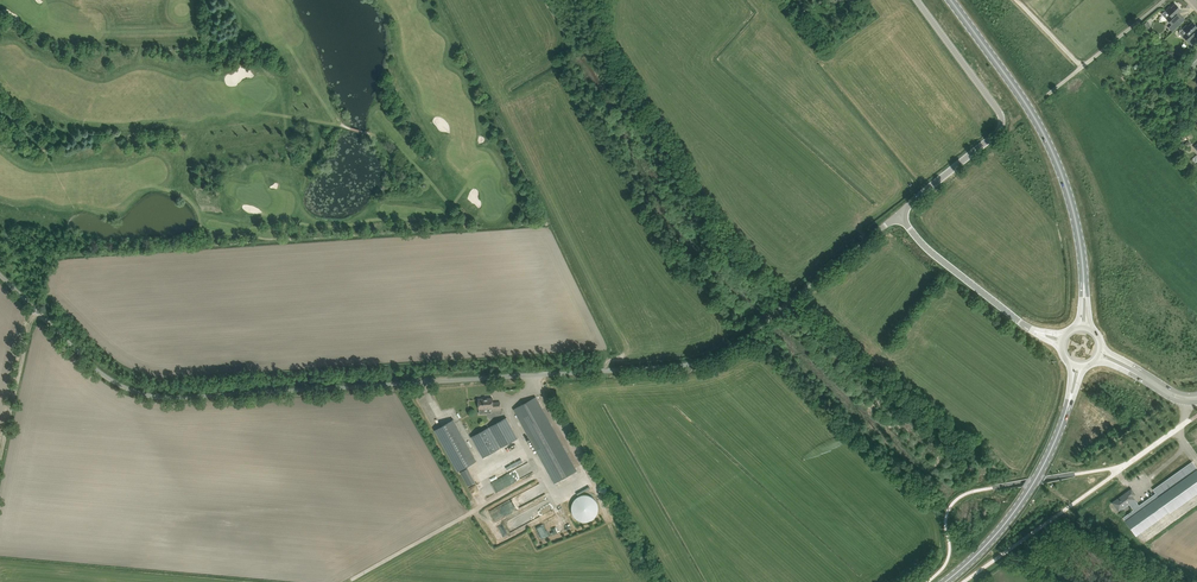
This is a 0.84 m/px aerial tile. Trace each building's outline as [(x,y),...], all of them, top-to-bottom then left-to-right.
[(1170,6),(1166,10),(1162,14),(1166,18),(1172,24),(1169,27),(1173,31),(1180,24),(1177,20),(1179,18),(1176,15),(1177,14),(1181,10),(1175,4),(1171,8),(1170,6)] [(5,10),(3,16),(17,20),(19,14),(5,10)] [(1183,29),(1179,32),(1183,36),(1192,46),(1196,41),(1196,35),(1194,32),(1196,29),(1196,27),(1192,22),(1188,26),(1187,24),(1183,29)] [(1192,56),(1184,65),(1192,71),(1196,65),(1196,51),(1192,56)] [(1178,79),(1182,74),(1179,71),(1174,76),(1178,79)] [(577,471),(536,397),(514,409),(517,414),(514,415),(516,418),(518,417),(555,483),(577,471)] [(492,408),(492,410),(501,410),(500,402),(496,402),(496,403),(493,403),(493,398),(479,399),(479,409),(492,408)] [(507,417),(489,427),(501,448),(518,438),(507,417)] [(454,419),(435,430),(458,472),(477,461),(454,419)] [(500,448),(489,427),(472,437),(483,457),(500,448)] [(1129,503),(1134,510),(1124,517),(1137,535),(1169,512),(1170,513),(1188,501),(1196,494),(1196,468),(1192,461),(1153,489),(1156,493),(1139,505),(1138,503),(1137,502),(1135,499),(1133,496),(1135,494),(1132,489),(1122,496),(1123,498),(1121,499),(1119,497),(1112,503),(1118,511),(1129,503)] [(460,471),(468,486),(475,482),(468,467),(460,471)] [(575,495),(573,519),(595,521),(597,497),(575,495)]
